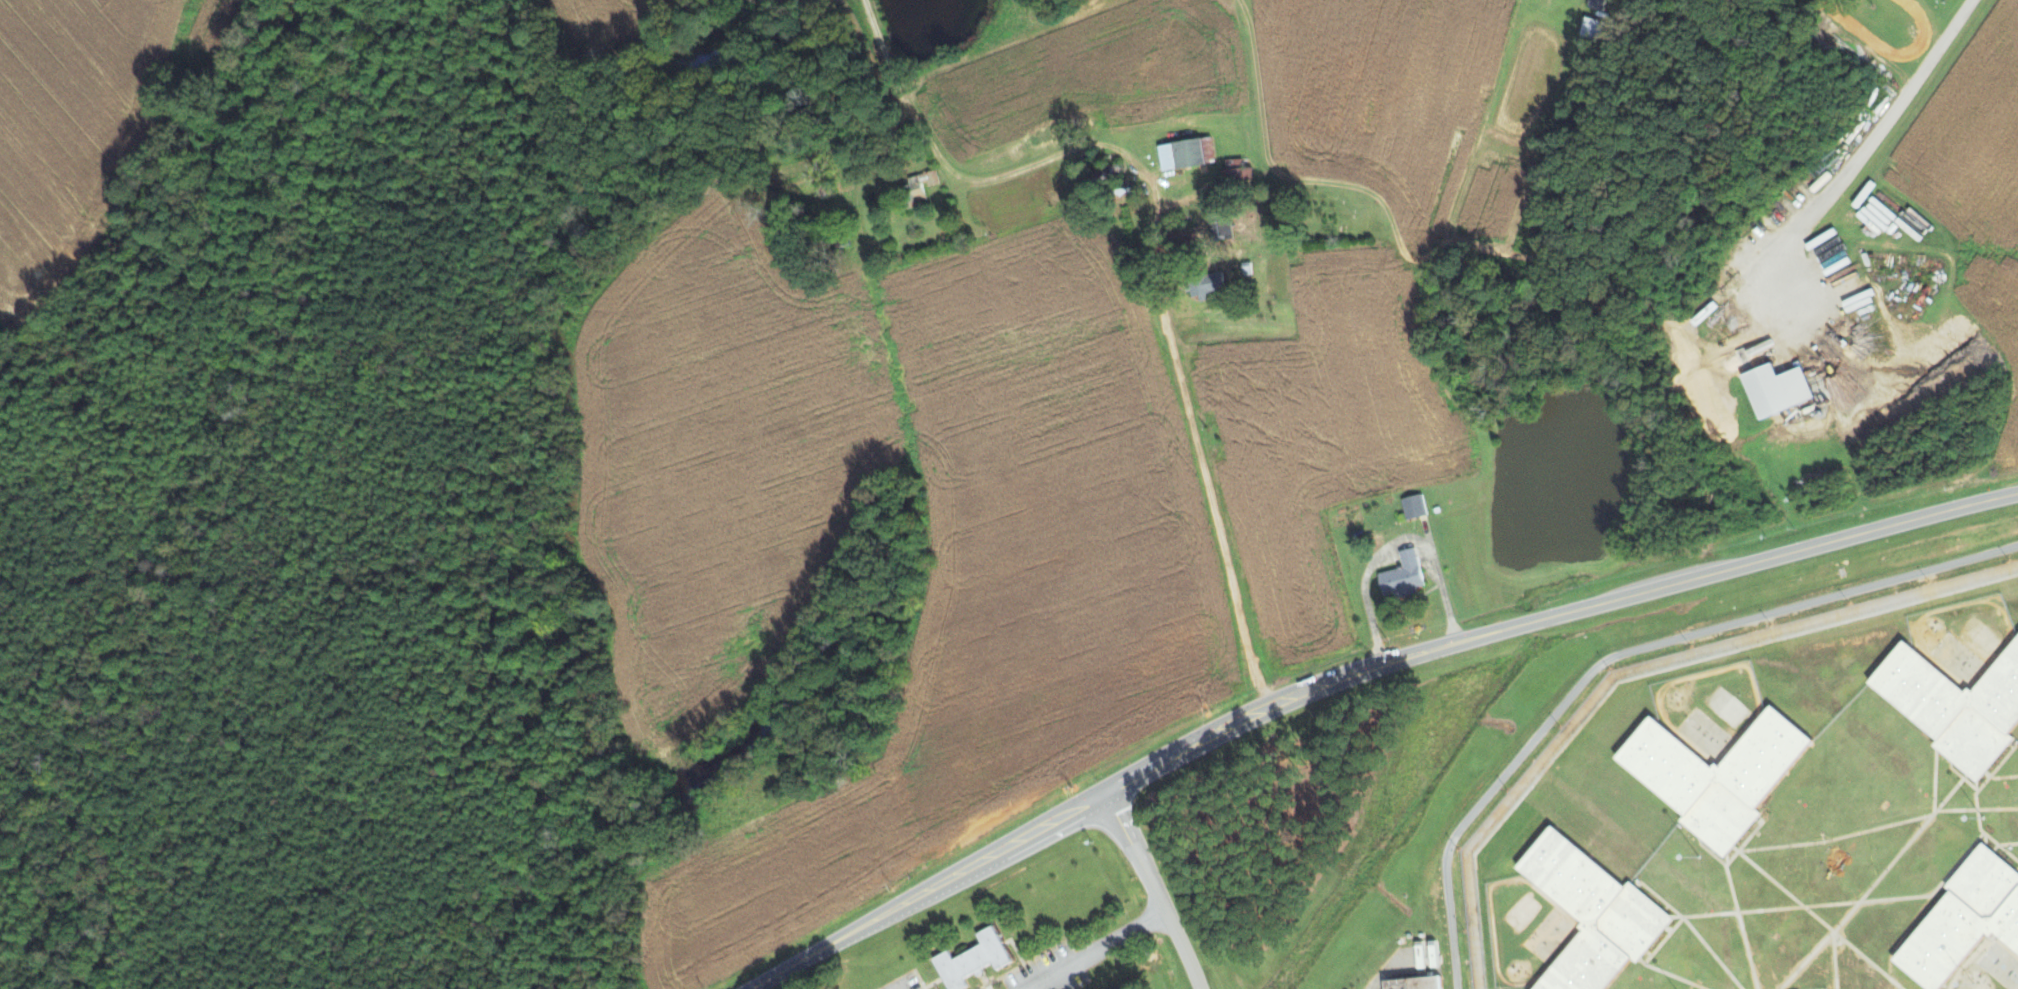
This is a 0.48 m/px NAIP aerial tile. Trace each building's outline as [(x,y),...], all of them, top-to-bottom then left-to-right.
[(1605,22),(1585,17),(1580,37),(1599,42),(1605,22)] [(1215,162),(1211,135),(1158,143),(1162,170),(1215,162)] [(938,182),(935,169),(907,177),(909,185),(903,187),(908,206),(927,201),(923,186),(938,182)] [(1226,286),(1222,270),(1188,279),(1193,297),(1198,295),(1200,301),(1209,299),(1207,291),(1226,286)] [(1803,366),(1778,375),(1773,362),(1743,373),(1760,418),(1815,398),(1803,366)] [(1427,514),(1422,493),(1401,499),(1406,520),(1427,514)] [(1384,599),(1425,590),(1415,547),(1398,550),(1402,567),(1378,572),(1384,599)] [(1932,746),(1979,782),(2014,736),(2010,734),(2017,724),(2017,634),(1972,694),(1902,640),(1868,684),(1938,738),(1932,746)] [(1757,809),(1813,738),(1770,704),(1718,769),(1650,715),(1615,759),(1685,814),(1679,821),(1725,858),(1761,812),(1757,809)] [(1550,825),(1516,868),(1586,923),(1535,988),(1605,988),(1629,958),(1637,964),(1674,917),(1628,881),(1626,885),(1550,825)] [(1981,842),(1946,887),(1949,890),(1893,961),(1929,988),(1942,988),(1988,930),(2017,953),(2017,871),(1981,842)] [(952,959),(948,950),(933,958),(948,988),(960,988),(967,986),(962,977),(991,962),(995,968),(1010,961),(992,925),(976,933),(981,944),(952,959)] [(1386,988),(1442,988),(1441,976),(1385,979),(1386,988)]
